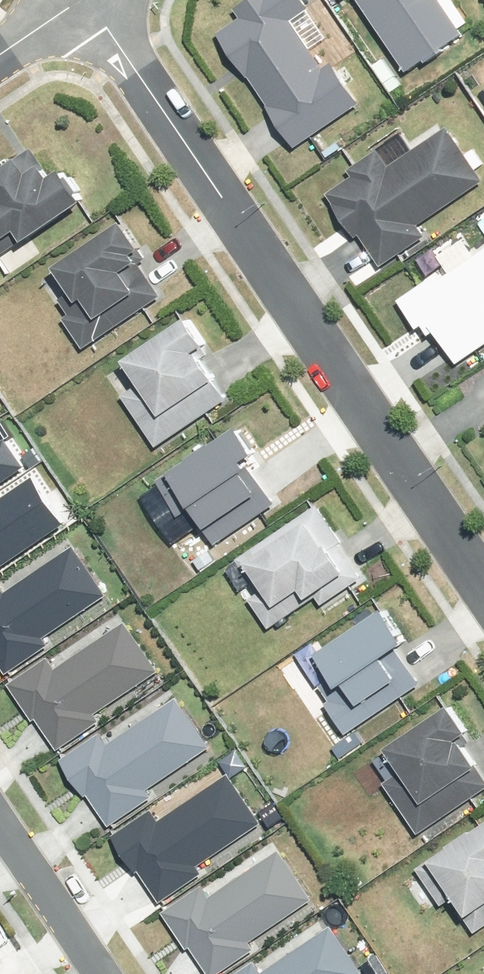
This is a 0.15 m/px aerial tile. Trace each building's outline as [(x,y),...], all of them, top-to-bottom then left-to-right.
[(225,16),(201,32),(283,156),(361,104),(333,62),(327,66),(300,24),(319,11),(312,0),(233,0),(220,9),(225,16)] [(402,71),(460,32),(437,0),(355,0),(402,71)] [(374,152),(345,172),(350,179),(320,200),(348,239),(353,235),(375,267),(422,234),(415,225),(482,178),(474,168),(483,161),(476,149),(466,156),(444,125),(414,146),(404,131),(374,152)] [(28,242),(90,203),(68,167),(51,178),(44,168),(27,178),(18,162),(0,173),(0,247),(23,233),(28,242)] [(115,222),(47,268),(69,301),(75,298),(85,312),(64,326),(78,349),(157,296),(135,263),(140,261),(115,222)] [(483,336),(483,248),(431,284),(424,274),(392,297),(414,329),(424,322),(449,359),(483,336)] [(135,388),(152,412),(134,425),(151,449),(169,436),(173,441),(233,398),(177,317),(116,359),(121,367),(108,376),(122,397),(135,388)] [(161,472),(167,480),(142,494),(162,528),(187,514),(204,542),(271,501),(229,431),(161,472)] [(17,471),(0,446),(0,482),(17,471)] [(0,510),(0,563),(72,515),(47,478),(0,510)] [(234,561),(265,605),(255,612),(267,628),(311,597),(319,609),(366,575),(315,504),(234,561)] [(6,591),(0,582),(0,642),(14,664),(51,641),(43,628),(113,584),(86,540),(6,591)] [(370,613),(307,653),(328,685),(335,681),(345,696),(323,710),(339,735),(417,685),(370,613)] [(135,625),(55,675),(48,664),(20,681),(63,749),(101,726),(92,713),(163,668),(135,625)] [(192,699),(112,750),(105,738),(77,756),(120,824),(158,800),(149,787),(220,743),(192,699)] [(460,730),(441,703),(376,747),(391,770),(367,786),(390,819),(467,767),(448,738),(460,730)] [(241,773),(161,823),(154,812),(127,829),(170,897),(207,873),(199,860),(269,816),(241,773)] [(420,860),(472,938),(483,930),(483,818),(420,860)] [(207,901),(200,890),(172,907),(215,973),(217,973),(252,952),(244,939),(314,894),(287,851),(207,901)] [(265,969),(258,957),(232,973),(353,973),(373,962),(345,918),(265,969)] [(3,966),(10,961),(0,946),(0,973),(8,973),(3,966)]
